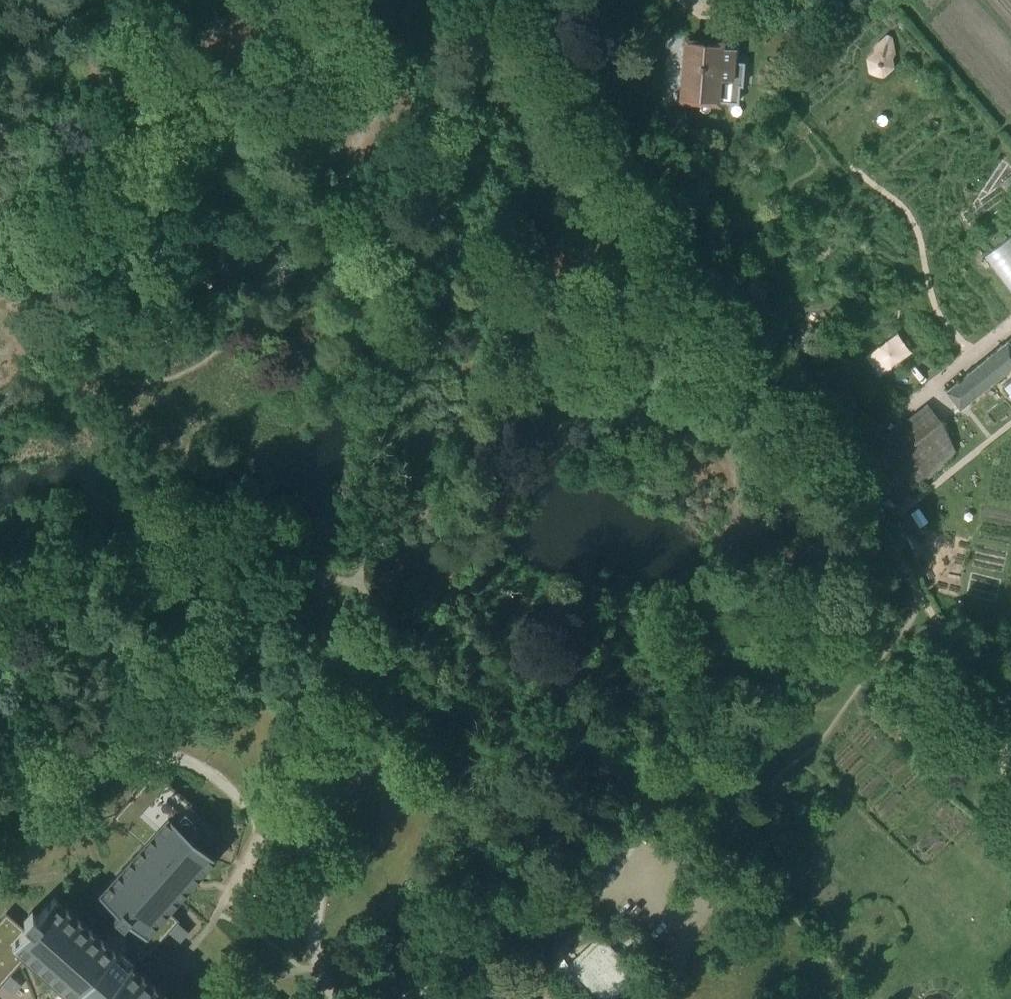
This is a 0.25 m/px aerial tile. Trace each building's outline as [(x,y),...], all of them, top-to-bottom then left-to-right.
[(868,60),(870,77),(888,81),(897,74),(898,64),(894,38),(885,37),(868,60)] [(720,44),(687,41),(682,99),(737,103),(738,86),(741,86),(743,64),(731,63),(732,49),(720,48),(720,44)] [(983,256),(1010,296),(1010,236),(983,256)] [(747,276),(741,297),(751,300),(755,285),(756,279),(747,276)] [(1007,342),(945,392),(959,409),(1010,367),(1010,339),(1007,342)] [(894,504),(946,463),(954,451),(940,422),(926,404),(879,442),(864,459),(873,478),(894,504)] [(136,969),(164,937),(179,920),(169,911),(216,859),(206,850),(222,831),(154,770),(112,817),(143,844),(98,894),(117,911),(113,916),(119,920),(102,939),(54,896),(37,914),(32,910),(23,920),(28,924),(25,929),(6,912),(0,919),(0,987),(27,957),(58,985),(49,996),(52,998),(169,998),(136,969)] [(634,972),(604,940),(572,970),(600,998),(606,998),(634,972)] [(528,980),(536,972),(528,963),(520,971),(528,980)] [(180,989),(171,998),(191,998),(180,989)]
